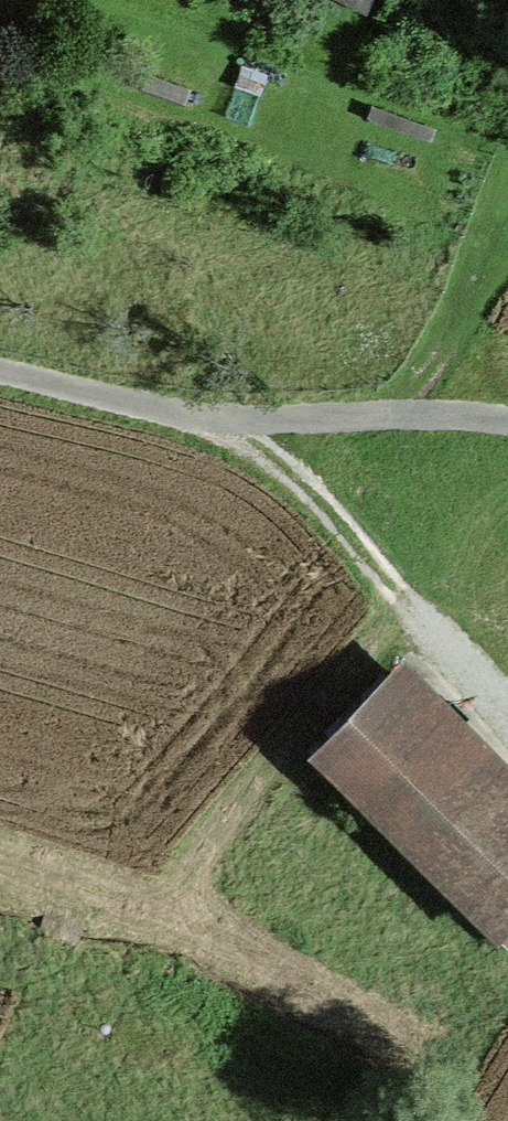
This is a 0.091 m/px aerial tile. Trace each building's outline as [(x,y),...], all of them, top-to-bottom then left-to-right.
[(507,905),(507,759),(413,665),(323,756),(491,923),(507,905)]
